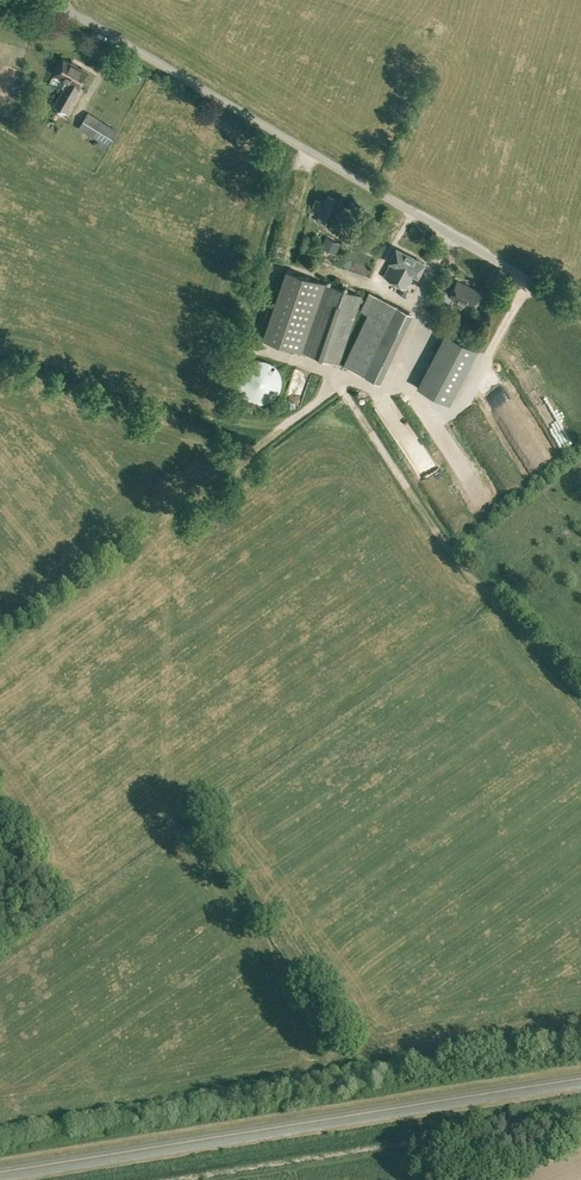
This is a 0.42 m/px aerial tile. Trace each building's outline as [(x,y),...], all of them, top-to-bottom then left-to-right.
[(53,104),(64,111),(87,72),(63,58),(54,72),(68,80),(53,104)] [(94,145),(103,151),(116,130),(88,112),(78,127),(98,140),(94,145)] [(328,196),(316,222),(324,225),(336,199),(328,196)] [(329,228),(342,233),(349,216),(337,211),(329,228)] [(321,246),(336,253),(340,242),(325,236),(321,246)] [(383,276),(406,288),(414,274),(417,276),(424,263),(396,248),(389,260),(391,262),(383,276)] [(261,337),(339,363),(362,295),(323,282),(286,268),(261,337)] [(454,299),(471,309),(480,292),(457,279),(451,289),(444,285),(436,299),(450,307),(454,299)] [(343,365),(380,382),(404,330),(412,313),(368,291),(359,310),(366,314),(343,365)] [(445,334),(417,387),(449,404),(477,350),(471,347),(445,334)] [(238,378),(238,380),(238,382),(238,384),(238,386),(239,388),(239,389),(240,391),(241,393),(242,394),(243,396),(245,397),(246,398),(247,400),(249,401),(251,401),(253,402),(254,403),(256,403),(258,403),(260,403),(262,403),(264,403),(266,403),(267,402),(269,401),(271,400),(272,399),(274,398),(275,397),(276,395),(278,394),(279,392),(279,391),(280,389),(281,387),(281,385),(281,383),(282,382),(281,380),(281,378),(281,376),(280,374),(279,372),(279,371),(278,369),(276,367),(275,366),(274,365),(272,364),(271,363),(269,362),(267,361),(265,360),(263,360),(261,360),(259,360),(258,360),(256,360),(254,360),(252,361),(250,362),(249,363),(247,364),(245,365),(244,366),(243,368),(242,369),(241,371),(240,373),(239,374),(239,376),(238,378)] [(467,556),(478,569),(479,555),(467,556)]
